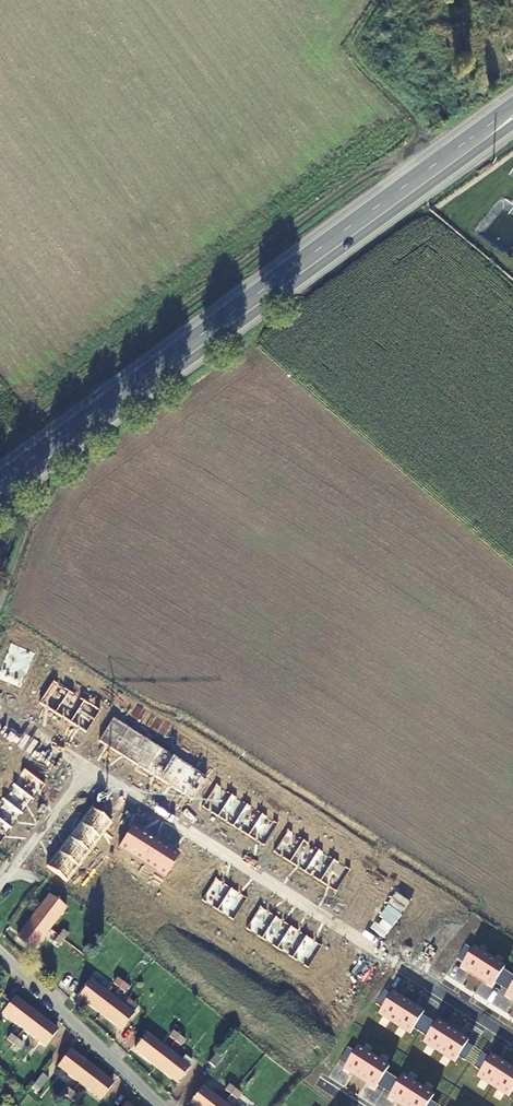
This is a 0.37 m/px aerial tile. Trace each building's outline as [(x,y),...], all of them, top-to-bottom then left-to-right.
[(12,644),(4,661),(28,671),(35,654),(12,644)] [(4,661),(0,672),(0,679),(21,688),(28,671),(4,661)] [(39,703),(55,713),(69,692),(53,682),(39,703)] [(84,701),(69,692),(55,713),(70,723),(84,701)] [(100,711),(84,701),(70,723),(86,733),(100,711)] [(129,730),(113,720),(98,741),(115,751),(129,730)] [(144,739),(129,730),(115,751),(130,761),(144,739)] [(144,739),(130,761),(146,771),(160,749),(144,739)] [(175,759),(160,749),(146,771),(162,781),(175,759)] [(191,769),(175,759),(162,781),(177,791),(191,769)] [(177,791),(192,800),(206,779),(191,769),(177,791)] [(24,770),(13,785),(33,800),(45,785),(24,770)] [(13,785),(2,799),(22,815),(33,800),(13,785)] [(232,795),(216,785),(202,807),(218,817),(232,795)] [(232,795),(218,817),(233,827),(247,805),(232,795)] [(12,829),(22,815),(2,799),(0,801),(0,820),(12,829)] [(262,814),(247,805),(233,827),(248,836),(262,814)] [(80,823),(100,839),(112,824),(91,808),(80,823)] [(262,814),(248,836),(264,846),(278,824),(262,814)] [(0,843),(12,829),(0,820),(0,843)] [(80,823),(69,837),(89,853),(100,839),(80,823)] [(132,826),(119,847),(134,858),(148,836),(132,826)] [(288,831),(274,852),(290,862),(304,841),(288,831)] [(134,858),(150,867),(163,845),(148,836),(134,858)] [(69,837),(58,852),(78,867),(89,853),(69,837)] [(304,841),(290,862),(305,872),(319,850),(304,841)] [(150,867),(165,877),(179,855),(163,845),(150,867)] [(319,850),(305,872),(320,881),(334,860),(319,850)] [(58,852),(47,866),(67,882),(78,867),(58,852)] [(350,870),(334,860),(320,881),(336,891),(350,870)] [(202,900),(218,910),(231,889),(215,879),(202,900)] [(231,889),(218,910),(233,920),(247,899),(231,889)] [(33,917),(49,929),(66,908),(50,895),(33,917)] [(83,909),(77,903),(73,908),(80,913),(83,909)] [(260,907),(246,929),(262,939),(276,917),(260,907)] [(49,929),(33,917),(17,938),(32,951),(49,929)] [(262,939),(277,948),(291,927),(276,917),(262,939)] [(277,948),(293,958),(306,936),(291,927),(277,948)] [(61,938),(68,944),(71,940),(64,934),(61,938)] [(308,968),(322,946),(306,936),(293,958),(308,968)] [(65,947),(68,944),(61,938),(58,942),(65,947)] [(489,958),(473,948),(471,951),(465,947),(457,959),(463,964),(461,966),(477,977),(489,958)] [(504,968),(489,958),(477,977),(493,986),(495,983),(501,988),(509,975),(503,971),(504,968)] [(509,975),(501,988),(508,992),(506,995),(512,999),(512,977),(509,975)] [(121,987),(126,980),(123,977),(118,984),(121,987)] [(100,1014),(113,997),(92,980),(79,997),(100,1014)] [(126,980),(121,987),(125,990),(130,983),(126,980)] [(379,1014),(395,1024),(408,1003),(392,993),(390,996),(384,991),(376,1004),(382,1008),(379,1014)] [(113,997),(100,1014),(122,1031),(135,1013),(113,997)] [(24,1031),(37,1014),(16,998),(3,1015),(24,1031)] [(408,1003),(395,1024),(410,1034),(414,1028),(421,1033),(429,1020),(422,1016),(424,1013),(408,1003)] [(37,1014),(24,1031),(45,1047),(58,1029),(37,1014)] [(423,1042),(439,1053),(453,1031),(437,1021),(435,1024),(429,1020),(421,1033),(427,1037),(423,1042)] [(177,1040),(182,1033),(179,1030),(174,1038),(177,1040)] [(453,1031),(439,1053),(455,1062),(459,1057),(465,1061),(473,1048),(467,1044),(468,1041),(453,1031)] [(182,1033),(177,1040),(181,1043),(187,1036),(182,1033)] [(156,1067),(169,1050),(147,1034),(134,1050),(156,1067)] [(6,1045),(10,1049),(16,1041),(12,1038),(6,1045)] [(16,1041),(10,1049),(14,1052),(20,1044),(16,1041)] [(344,1069),(360,1079),(374,1058),(358,1047),(354,1053),(347,1049),(339,1062),(346,1066),(344,1069)] [(80,1083),(93,1067),(71,1050),(58,1066),(80,1083)] [(169,1050),(156,1067),(178,1084),(190,1067),(169,1050)] [(217,1051),(208,1064),(216,1069),(225,1057),(217,1051)] [(493,1087),(507,1065),(491,1055),(489,1058),(482,1054),(474,1067),(481,1071),(477,1076),(493,1087)] [(374,1058),(360,1079),(376,1089),(378,1086),(384,1090),(392,1078),(386,1073),(389,1068),(374,1058)] [(493,1087),(509,1097),(512,1091),(512,1069),(507,1065),(493,1087)] [(93,1067),(80,1083),(101,1100),(114,1083),(93,1067)] [(402,1105),(406,1105),(418,1086),(402,1076),(399,1082),(392,1078),(384,1090),(390,1094),(389,1097),(402,1105)] [(233,1093),(238,1086),(234,1083),(228,1090),(233,1093)] [(238,1086),(233,1093),(237,1096),(242,1088),(238,1086)] [(406,1105),(437,1105),(430,1102),(434,1096),(418,1086),(406,1105)] [(224,1104),(209,1093),(205,1089),(202,1087),(189,1104),(192,1105),(223,1105),(224,1104)] [(66,1102),(71,1095),(67,1091),(62,1099),(66,1102)] [(75,1097),(71,1095),(66,1102),(69,1105),(75,1097)]
